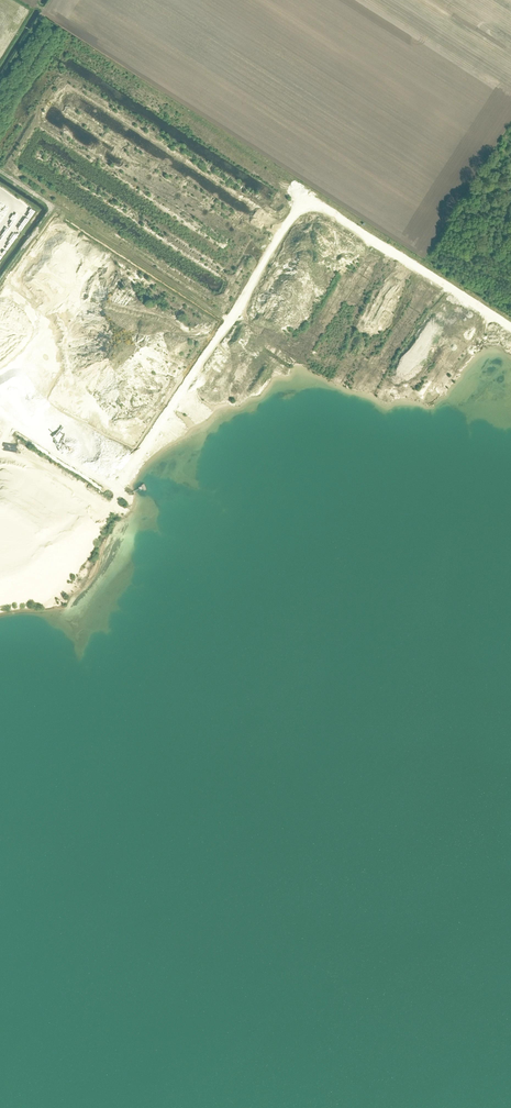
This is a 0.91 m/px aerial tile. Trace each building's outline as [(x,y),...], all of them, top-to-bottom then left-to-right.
[(20,209),(7,203),(5,207),(9,208),(4,216),(3,215),(0,221),(0,229),(2,230),(2,231),(6,233),(11,224),(13,224),(13,225),(17,227),(19,222),(15,220),(20,209)]
